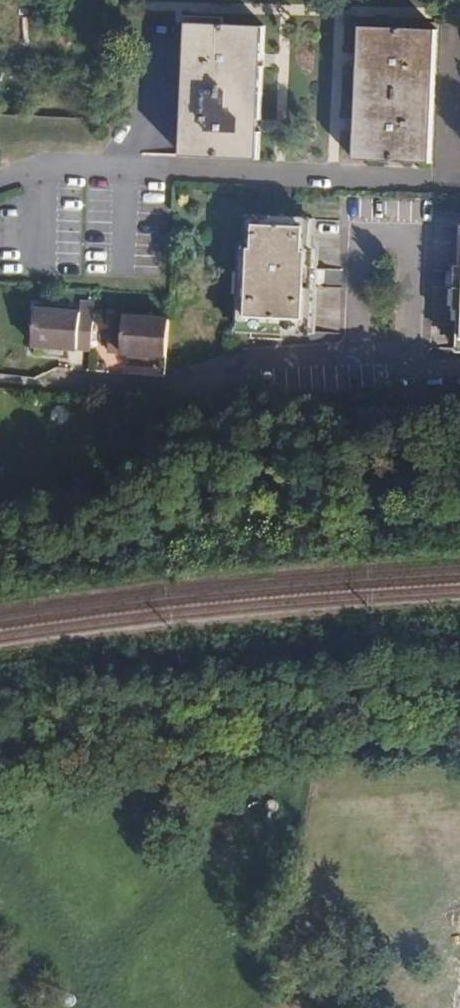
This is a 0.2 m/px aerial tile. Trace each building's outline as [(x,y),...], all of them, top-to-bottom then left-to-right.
[(189,22),(183,154),(253,156),(255,129),(249,129),(250,117),(255,117),(258,62),(253,62),(253,50),(259,50),(260,25),(189,22)] [(362,133),(360,160),(433,163),(439,30),(367,28),(366,55),(371,55),(370,66),(365,68),(362,119),(368,120),(367,132),(362,133)] [(247,249),(245,332),(315,334),(319,251),(312,251),(313,218),(253,216),(252,249),(247,249)] [(97,314),(40,310),(37,346),(95,350),(97,314)] [(115,315),(112,351),(169,356),(171,319),(115,315)]
